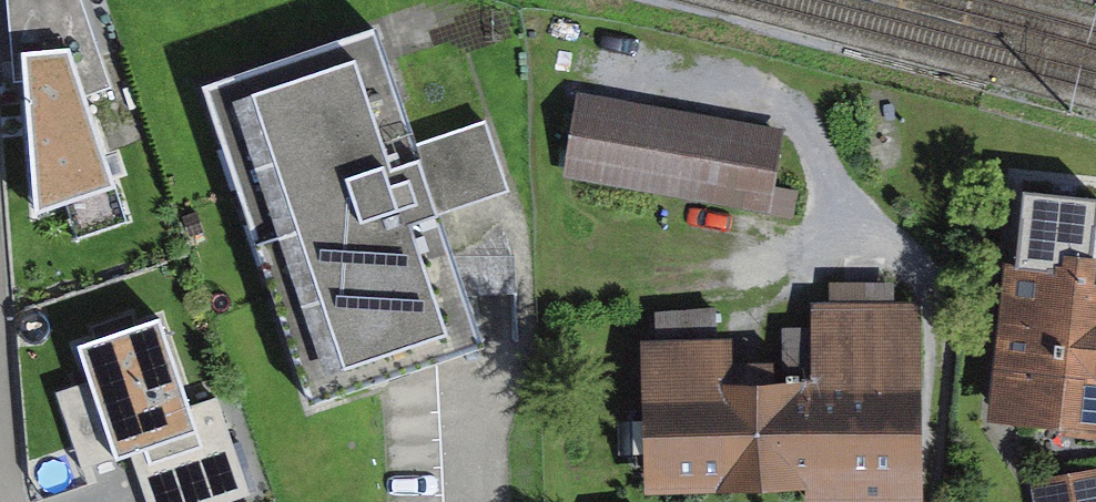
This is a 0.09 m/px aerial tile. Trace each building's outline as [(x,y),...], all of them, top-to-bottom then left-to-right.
[(119,82),(91,0),(14,0),(18,48),(24,48),(71,44),(88,93),(119,82)] [(379,21),(203,81),(312,403),(488,343),(443,210),(519,184),(496,118),(420,143),(379,21)] [(24,48),(37,210),(71,199),(119,183),(88,93),(71,44),(24,48)] [(783,128),(576,95),(563,175),(770,209),(783,128)] [(119,183),(71,199),(83,234),(131,218),(119,183)] [(1019,252),(1000,422),(1095,433),(1095,261),(1019,252)] [(920,496),(917,305),(813,306),(814,387),(730,388),(729,340),(646,341),(647,487),(809,485),(809,497),(920,496)] [(721,306),(658,309),(660,341),(723,337),(721,306)] [(194,403),(163,313),(79,341),(92,379),(119,456),(137,450),(202,427),(194,403)] [(89,466),(119,456),(92,379),(62,389),(89,466)] [(137,450),(155,501),(225,501),(259,491),(225,392),(194,403),(202,427),(137,450)] [(1032,482),(1036,501),(1095,501),(1095,471),(1032,482)]
